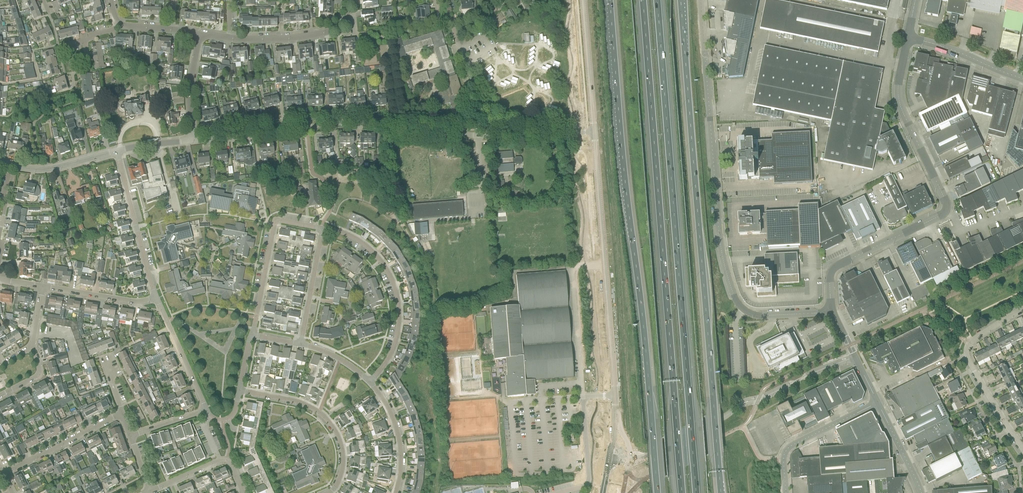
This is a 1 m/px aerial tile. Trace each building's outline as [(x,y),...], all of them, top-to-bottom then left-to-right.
[(35,3),(34,0),(32,0),(27,3),(29,8),(39,4),(38,2),(35,3)] [(61,9),(57,0),(57,2),(55,2),(55,1),(51,3),(56,13),(59,12),(58,10),(61,9)] [(65,3),(64,0),(57,0),(61,9),(60,6),(65,3)] [(123,6),(126,6),(126,12),(132,12),(133,2),(129,2),(129,0),(123,0),(123,6)] [(142,0),(141,0),(136,0),(136,2),(133,2),(132,12),(139,13),(139,6),(142,7),(142,0)] [(320,5),(323,5),(322,8),(333,9),(333,2),(327,2),(327,0),(320,0),(320,5)] [(473,1),(473,0),(465,0),(465,1),(460,2),(461,11),(473,10),(472,1),(473,1)] [(724,12),(724,13),(755,19),(759,0),(722,0),(722,1),(726,1),(726,0),(727,1),(724,12)] [(873,52),(878,53),(884,23),(772,0),(766,0),(760,29),(873,52)] [(887,10),(889,0),(836,0),(887,10)] [(948,2),(948,0),(928,0),(926,11),(925,14),(938,17),(941,1),(948,2)] [(948,2),(946,9),(950,14),(951,14),(949,24),(956,26),(958,15),(960,16),(964,12),(967,0),(965,0),(948,0),(948,2)] [(967,0),(966,4),(971,5),(970,9),(999,15),(1000,11),(1007,13),(1003,43),(1002,48),(1017,51),(1016,55),(1017,55),(1018,50),(1022,24),(1022,0),(965,0),(967,0)] [(91,7),(89,7),(90,10),(103,7),(101,1),(90,4),(91,7)] [(37,8),(40,6),(39,4),(29,8),(32,14),(39,11),(37,8)] [(312,17),(311,12),(311,4),(308,4),(308,8),(305,8),(305,14),(302,14),(303,22),(309,22),(309,17),(312,17)] [(522,15),(531,10),(528,5),(526,6),(526,7),(525,8),(520,11),(522,15)] [(102,10),(103,10),(103,7),(90,10),(90,12),(94,12),(95,15),(93,16),(102,14),(103,14),(102,10)] [(428,7),(415,8),(417,20),(417,24),(417,25),(427,24),(427,23),(427,19),(425,19),(425,15),(429,15),(428,7)] [(332,15),(333,9),(322,8),(322,12),(320,12),(320,18),(326,18),(326,15),(332,15)] [(187,13),(187,10),(181,9),(181,16),(184,16),(184,20),(190,21),(191,13),(187,13)] [(517,21),(515,18),(510,10),(505,12),(512,23),(517,21)] [(43,13),(40,15),(39,11),(32,14),(34,20),(44,16),(43,13)] [(219,19),(219,12),(210,11),(209,23),(215,23),(216,19),(219,19)] [(283,15),(280,15),(280,17),(281,17),(281,22),(284,22),(284,24),(290,23),(289,15),(289,12),(289,15),(283,15)] [(374,16),(373,16),(372,12),(361,13),(361,17),(364,17),(364,20),(368,19),(368,24),(373,24),(373,19),(374,19),(374,16)] [(729,29),(727,40),(726,41),(749,45),(755,19),(724,13),(724,12),(723,12),(724,27),(724,29),(728,29),(729,28),(729,29)] [(92,20),(91,20),(91,23),(93,23),(104,20),(103,16),(102,16),(102,14),(93,16),(92,17),(92,20)] [(281,17),(280,17),(280,15),(280,14),(274,14),(274,18),(271,18),(271,27),(277,27),(277,22),(281,22),(281,17)] [(252,17),(248,17),(248,15),(239,15),(239,23),(242,23),(242,26),(245,26),(245,27),(252,27),(252,19),(252,17)] [(85,32),(84,28),(82,21),(79,22),(79,23),(76,24),(78,32),(81,32),(81,33),(85,32)] [(79,35),(78,32),(76,24),(72,25),(70,25),(73,37),(79,35)] [(67,38),(73,37),(70,25),(68,26),(69,30),(65,31),(67,38)] [(49,38),(53,36),(49,26),(46,27),(46,28),(43,30),(47,37),(49,37),(49,38)] [(970,35),(980,37),(980,36),(974,35),(975,29),(972,29),(972,28),(971,28),(970,35)] [(974,35),(980,36),(981,30),(972,28),(972,29),(975,29),(974,35)] [(45,38),(47,37),(43,30),(37,32),(41,41),(45,40),(45,38)] [(393,41),(399,61),(400,61),(407,58),(406,54),(433,46),(440,68),(411,77),(413,83),(415,89),(420,88),(419,84),(443,77),(443,79),(442,80),(445,89),(445,88),(446,91),(431,96),(435,107),(435,108),(450,103),(451,108),(450,109),(453,116),(455,123),(462,121),(461,119),(464,118),(459,103),(457,97),(457,95),(462,94),(456,75),(455,76),(454,73),(451,61),(450,61),(449,58),(450,58),(446,46),(445,46),(444,43),(445,43),(444,40),(443,35),(441,30),(411,40),(402,42),(401,38),(393,41)] [(60,40),(67,38),(65,31),(59,32),(58,31),(56,32),(57,35),(59,35),(60,40)] [(38,43),(41,41),(37,32),(32,35),(35,43),(37,42),(38,43)] [(530,33),(524,34),(524,42),(535,42),(535,36),(530,36),(530,33)] [(126,46),(127,36),(120,35),(120,38),(116,38),(116,37),(116,38),(109,40),(110,43),(111,47),(111,48),(115,47),(122,48),(123,45),(126,46)] [(20,46),(28,46),(25,37),(19,39),(19,38),(15,38),(16,44),(20,44),(20,46)] [(356,54),(356,50),(354,39),(347,40),(349,50),(352,50),(353,55),(356,54)] [(349,54),(349,50),(347,40),(341,41),(342,53),(345,53),(346,54),(349,54)] [(726,41),(727,40),(725,40),(726,57),(731,57),(729,68),(728,68),(728,78),(743,77),(749,45),(726,41)] [(326,45),(323,45),(323,43),(318,43),(319,56),(329,55),(329,57),(335,56),(334,44),(328,44),(328,46),(326,46),(326,45)] [(203,47),(202,53),(209,54),(218,56),(217,58),(220,59),(224,59),(225,52),(221,51),(222,46),(218,45),(218,47),(211,46),(210,48),(203,47)] [(313,59),(312,50),(311,45),(304,46),(306,58),(309,58),(309,59),(313,59)] [(305,58),(306,58),(304,46),(297,47),(299,60),(302,60),(302,55),(305,55),(305,58)] [(868,169),(873,170),(875,157),(876,156),(876,154),(881,155),(882,155),(888,152),(890,156),(894,165),(905,159),(904,156),(893,133),(891,134),(890,130),(886,124),(882,123),(885,111),(875,109),(883,70),(878,69),(816,56),(770,47),(765,46),(753,105),(758,106),(816,118),(831,121),(831,122),(824,156),(823,160),(868,169)] [(239,48),(231,49),(233,64),(241,63),(241,62),(240,58),(239,49),(239,48)] [(243,49),(239,49),(240,58),(241,62),(244,62),(248,62),(247,53),(246,49),(244,49),(244,48),(243,49)] [(269,51),(263,51),(263,48),(255,49),(256,58),(260,57),(260,61),(270,60),(269,51)] [(292,61),(291,53),(290,48),(283,49),(284,57),(287,57),(288,61),(292,61)] [(280,58),(284,57),(283,49),(275,49),(277,63),(280,62),(280,58)] [(53,54),(54,54),(53,50),(42,53),(44,59),(53,56),(53,54)] [(927,110),(928,110),(946,101),(958,95),(961,102),(968,71),(956,68),(957,65),(947,63),(947,66),(939,65),(940,60),(929,58),(929,57),(917,54),(914,70),(918,71),(917,73),(920,73),(919,80),(918,80),(915,95),(926,97),(932,108),(927,110)] [(55,58),(54,58),(53,56),(44,59),(45,59),(47,65),(57,62),(55,58)] [(57,66),(58,66),(57,62),(47,65),(49,71),(57,68),(57,66)] [(280,74),(278,74),(277,65),(274,65),(275,78),(281,77),(286,77),(286,74),(280,75),(280,74)] [(486,73),(488,75),(491,73),(493,71),(491,69),(489,66),(485,70),(485,71),(486,73),(487,72),(486,73)] [(216,69),(214,68),(209,67),(209,70),(203,69),(202,77),(211,79),(211,75),(215,76),(216,69)] [(59,70),(58,70),(57,68),(49,71),(50,74),(48,74),(49,78),(60,74),(59,70)] [(158,79),(159,73),(155,73),(158,84),(165,84),(166,80),(158,79)] [(66,81),(67,80),(66,76),(54,80),(55,83),(57,82),(58,85),(66,83),(66,81)] [(286,77),(281,77),(282,84),(287,84),(293,83),(292,76),(291,76),(286,77)] [(971,111),(981,114),(988,87),(989,82),(984,80),(984,79),(981,78),(981,79),(975,78),(976,77),(972,76),(971,80),(972,80),(966,101),(969,106),(972,107),(971,111)] [(409,78),(404,79),(407,90),(413,89),(411,83),(409,78)] [(68,85),(67,85),(66,83),(58,85),(59,88),(57,89),(58,92),(69,89),(68,85)] [(981,114),(992,117),(999,90),(993,88),(993,87),(989,86),(989,87),(988,87),(981,114)] [(315,97),(311,97),(310,90),(307,91),(308,107),(315,106),(315,97)] [(378,96),(377,90),(370,91),(372,107),(379,106),(378,97),(378,96)] [(379,106),(386,105),(384,90),(380,90),(381,96),(378,96),(378,97),(379,106)] [(999,90),(992,117),(988,130),(1005,135),(1016,94),(1015,94),(1015,93),(1011,92),(1011,93),(999,90)] [(356,92),(357,99),(358,108),(365,108),(363,91),(356,92)] [(279,104),(278,99),(276,92),(273,93),(274,96),(270,97),(273,106),(279,104)] [(270,97),(269,94),(263,96),(266,108),(273,106),(270,97)] [(928,110),(919,114),(926,130),(927,133),(930,132),(935,129),(954,120),(956,126),(970,119),(967,114),(961,102),(958,95),(946,101),(932,108),(928,110)] [(357,99),(353,99),(352,96),(350,96),(351,109),(358,108),(357,99)] [(148,103),(147,98),(147,97),(139,98),(140,100),(138,100),(138,101),(132,102),(132,103),(124,104),(123,104),(122,104),(121,105),(120,105),(120,106),(120,107),(120,108),(121,108),(121,109),(122,109),(122,110),(123,110),(124,110),(125,118),(130,117),(130,118),(130,119),(131,119),(132,119),(133,119),(134,118),(134,117),(135,117),(134,116),(142,115),(142,110),(142,109),(142,108),(142,107),(141,107),(141,106),(141,103),(148,103)] [(252,111),(259,109),(256,97),(249,99),(252,111)] [(97,98),(84,103),(86,107),(92,105),(91,104),(98,101),(98,99),(97,98)] [(245,112),(252,111),(249,99),(242,101),(245,112)] [(228,102),(226,103),(225,100),(221,101),(225,117),(232,116),(229,103),(228,102)] [(238,114),(237,109),(235,102),(229,103),(232,116),(238,114)] [(218,119),(217,114),(215,107),(209,109),(211,120),(218,119)] [(204,122),(211,120),(209,109),(202,110),(204,122)] [(175,118),(179,117),(178,113),(174,113),(166,114),(168,126),(176,124),(175,118)] [(1014,150),(1022,152),(1022,117),(1014,150)] [(90,119),(86,120),(88,128),(91,127),(91,129),(88,130),(90,138),(101,135),(99,127),(96,128),(96,126),(99,125),(98,121),(91,123),(90,119)] [(983,146),(978,137),(970,119),(956,126),(929,138),(938,156),(965,143),(969,153),(983,146)] [(80,129),(76,130),(73,120),(66,123),(69,134),(71,134),(72,137),(71,137),(71,138),(72,137),(73,142),(74,141),(75,142),(75,143),(78,142),(78,141),(78,140),(83,139),(80,129)] [(9,137),(9,135),(3,133),(0,133),(0,148),(3,149),(4,142),(8,142),(9,137)] [(741,159),(741,160),(811,158),(810,133),(772,134),(772,141),(757,142),(738,143),(738,148),(738,156),(738,157),(739,157),(739,160),(741,159)] [(353,144),(353,135),(346,135),(346,144),(346,148),(350,148),(351,149),(350,150),(352,152),(350,155),(353,158),(356,156),(356,154),(355,153),(356,152),(356,150),(354,148),(356,147),(353,144)] [(14,142),(15,137),(12,137),(10,145),(9,150),(10,150),(15,151),(16,151),(18,142),(14,142)] [(67,143),(63,144),(62,138),(58,139),(60,145),(58,146),(61,155),(65,153),(64,153),(70,151),(67,143)] [(28,140),(23,139),(22,139),(21,143),(18,142),(16,151),(17,151),(23,152),(24,146),(27,147),(28,140)] [(331,140),(324,141),(325,150),(329,150),(330,153),(330,155),(331,156),(334,155),(334,153),(333,153),(332,145),(331,140)] [(324,141),(317,141),(318,146),(319,155),(322,154),(322,153),(326,153),(325,150),(324,141)] [(298,152),(297,147),(297,142),(289,143),(291,152),(294,152),(295,156),(298,155),(298,152)] [(274,158),(273,150),(273,145),(266,146),(267,159),(274,158)] [(260,160),(267,159),(266,146),(259,146),(260,160)] [(237,165),(244,164),(242,150),(235,151),(237,165)] [(249,150),(242,150),(244,164),(244,165),(246,164),(254,164),(256,163),(255,156),(254,151),(249,152),(249,150)] [(226,152),(221,153),(221,152),(215,153),(216,163),(224,162),(224,164),(227,164),(227,161),(228,161),(226,152)] [(515,159),(513,159),(512,152),(497,153),(497,160),(498,166),(498,173),(514,172),(513,165),(516,165),(516,166),(520,165),(521,164),(522,163),(522,162),(522,160),(521,159),(521,158),(520,157),(515,158),(515,159)] [(203,154),(197,155),(198,160),(198,165),(199,165),(203,164),(204,167),(210,166),(209,159),(208,154),(203,155),(203,154)] [(186,172),(186,169),(190,168),(190,167),(188,157),(187,157),(183,158),(182,158),(180,159),(180,158),(179,159),(174,160),(174,161),(176,170),(176,171),(177,171),(181,170),(182,173),(186,172)] [(953,178),(971,169),(982,164),(978,157),(968,162),(966,158),(948,167),(944,169),(949,180),(953,178)] [(811,158),(741,160),(741,163),(739,163),(739,166),(739,175),(740,180),(759,179),(774,178),(774,185),(812,183),(811,158)] [(138,167),(128,169),(132,184),(132,186),(140,184),(142,183),(143,186),(141,187),(142,190),(144,189),(144,190),(144,191),(147,204),(153,202),(168,198),(166,188),(165,188),(164,188),(163,185),(165,185),(159,161),(149,164),(147,165),(143,166),(143,165),(142,166),(141,165),(140,165),(139,166),(138,167)] [(966,184),(957,188),(956,189),(955,192),(958,199),(990,183),(983,169),(963,178),(966,184)] [(1012,176),(1020,192),(1022,190),(1022,171),(1022,170),(1012,176)] [(117,177),(113,178),(112,175),(105,176),(106,183),(105,184),(106,188),(110,187),(118,185),(117,181),(118,181),(117,177)] [(891,175),(887,178),(882,180),(894,203),(883,208),(882,211),(883,213),(883,215),(884,217),(885,218),(888,224),(891,225),(893,224),(894,224),(896,223),(896,222),(898,221),(899,220),(901,218),(903,219),(906,217),(907,215),(904,208),(907,207),(891,175)] [(1012,176),(1002,181),(1013,202),(1018,200),(1015,194),(1020,192),(1012,176)] [(202,194),(198,177),(193,179),(195,186),(197,195),(202,194)] [(1002,181),(992,186),(1000,202),(1005,199),(1007,204),(1013,202),(1002,181)] [(27,184),(26,183),(25,184),(23,194),(17,193),(16,200),(24,201),(24,198),(27,199),(28,194),(39,196),(39,194),(40,192),(39,190),(39,189),(38,187),(27,184)] [(310,192),(307,192),(309,207),(322,206),(321,194),(319,194),(319,190),(319,189),(318,188),(317,188),(316,183),(309,183),(310,192)] [(210,189),(209,197),(212,197),(210,207),(229,211),(230,207),(236,208),(235,209),(238,209),(238,212),(249,214),(250,214),(251,214),(251,215),(252,215),(252,214),(253,214),(254,214),(254,213),(254,212),(255,212),(255,211),(254,211),(254,210),(255,210),(254,210),(255,206),(256,207),(256,206),(255,206),(256,203),(256,199),(257,199),(254,199),(255,195),(256,190),(237,186),(233,188),(232,196),(224,195),(224,192),(210,189)] [(992,186),(981,191),(991,211),(996,209),(995,204),(1000,202),(992,186)] [(99,191),(98,187),(92,188),(95,199),(101,197),(99,191)] [(903,197),(912,215),(933,205),(931,203),(923,187),(903,197)] [(108,192),(103,193),(106,200),(110,199),(113,198),(114,202),(117,202),(122,200),(120,196),(122,196),(121,192),(117,193),(116,190),(108,192)] [(981,191),(971,196),(978,210),(983,208),(986,213),(991,211),(981,191)] [(60,196),(59,196),(58,192),(53,194),(55,203),(54,203),(58,216),(63,214),(62,210),(69,208),(67,199),(64,200),(63,197),(61,198),(60,196)] [(82,192),(72,194),(73,199),(73,200),(75,206),(81,204),(80,202),(85,200),(84,200),(91,198),(90,197),(89,192),(82,194),(82,192)] [(978,210),(971,196),(964,199),(959,201),(963,210),(962,211),(960,212),(962,215),(964,221),(975,217),(973,213),(978,210)] [(864,197),(841,208),(851,230),(856,241),(861,239),(862,240),(875,233),(875,232),(880,230),(864,197)] [(413,220),(463,216),(462,201),(412,205),(413,220)] [(818,211),(820,245),(821,245),(825,251),(838,245),(838,244),(835,238),(851,230),(841,208),(837,201),(818,211)] [(820,247),(820,245),(818,211),(818,204),(818,205),(798,206),(798,211),(766,212),(766,211),(766,215),(759,215),(739,216),(740,235),(760,234),(767,233),(767,248),(768,248),(768,247),(800,246),(800,248),(820,247)] [(125,207),(120,208),(120,205),(113,207),(114,214),(113,214),(114,218),(118,217),(118,218),(125,216),(124,211),(126,211),(125,207)] [(14,207),(13,214),(26,217),(27,210),(21,209),(14,207)] [(13,214),(11,221),(24,224),(26,217),(13,214)] [(359,224),(362,218),(351,214),(349,220),(359,224)] [(368,231),(372,225),(362,218),(359,224),(368,231)] [(116,222),(113,223),(114,227),(117,226),(118,229),(121,229),(122,233),(125,232),(129,231),(128,227),(130,226),(129,222),(124,223),(124,220),(119,221),(116,222)] [(1008,230),(1016,246),(1022,243),(1022,234),(1017,221),(1011,223),(1013,228),(1008,230)] [(158,243),(157,243),(159,251),(160,251),(160,250),(161,254),(164,265),(179,261),(176,246),(175,245),(176,245),(177,242),(191,239),(193,238),(189,223),(188,223),(175,226),(174,225),(166,227),(167,231),(165,231),(166,235),(164,236),(164,239),(161,240),(160,240),(161,242),(158,243)] [(427,223),(414,224),(415,236),(428,235),(427,223)] [(243,229),(244,224),(240,224),(240,225),(236,225),(235,227),(225,225),(224,231),(222,231),(222,235),(232,237),(233,236),(235,236),(234,239),(238,244),(240,244),(240,247),(238,246),(237,254),(242,255),(242,257),(246,258),(248,247),(251,248),(252,244),(254,244),(255,240),(250,239),(251,237),(247,237),(247,234),(244,233),(245,229),(243,229)] [(10,225),(9,232),(16,233),(20,234),(21,227),(15,226),(10,225)] [(376,238),(382,231),(372,225),(368,231),(372,233),(371,235),(376,238)] [(289,235),(290,228),(286,227),(285,230),(282,230),(282,231),(280,230),(279,236),(281,237),(280,240),(295,243),(296,237),(289,235)] [(1001,227),(995,230),(1006,251),(1016,246),(1008,230),(1003,232),(1001,227)] [(992,238),(987,240),(995,256),(1006,251),(995,230),(990,231),(992,238)] [(309,235),(310,232),(305,231),(304,238),(296,237),(295,243),(310,245),(311,242),(313,243),(314,237),(312,236),(309,235)] [(384,245),(390,240),(382,231),(376,238),(380,242),(381,241),(384,245)] [(15,237),(16,233),(9,232),(8,239),(17,241),(17,240),(20,241),(21,238),(15,237)] [(133,237),(128,238),(127,235),(115,239),(116,242),(121,241),(122,244),(121,244),(122,249),(126,248),(133,246),(132,242),(134,241),(133,237)] [(979,236),(973,238),(985,261),(995,256),(987,240),(982,243),(979,236)] [(970,244),(965,247),(975,267),(985,261),(973,238),(968,240),(970,244)] [(914,244),(921,257),(932,279),(953,269),(939,242),(932,245),(930,241),(928,240),(928,241),(926,240),(926,239),(925,239),(914,244)] [(294,248),(295,243),(280,240),(280,243),(277,242),(276,248),(278,249),(278,250),(286,251),(287,247),(294,248)] [(390,240),(384,245),(388,248),(386,249),(390,254),(398,248),(390,240)] [(975,267),(965,247),(960,249),(956,242),(951,244),(964,272),(975,267)] [(295,243),(294,248),(299,249),(302,250),(301,255),(298,254),(297,256),(305,258),(306,255),(309,255),(309,254),(311,255),(312,249),(310,249),(310,245),(295,243)] [(932,279),(921,257),(918,258),(911,244),(904,247),(904,246),(902,247),(902,248),(896,251),(903,265),(909,262),(920,285),(932,279)] [(350,256),(351,255),(343,248),(341,251),(338,249),(334,255),(337,257),(334,260),(344,266),(347,262),(347,263),(351,256),(350,256)] [(404,258),(398,248),(390,254),(393,258),(395,258),(397,262),(404,258)] [(123,252),(118,254),(119,258),(125,256),(126,260),(129,259),(130,263),(132,262),(137,261),(136,257),(138,256),(137,252),(132,254),(131,250),(126,252),(123,252)] [(98,274),(102,253),(99,253),(98,258),(97,258),(95,271),(89,270),(87,286),(93,287),(96,273),(98,274)] [(795,265),(798,265),(797,254),(764,255),(765,267),(762,267),(762,268),(746,269),(747,285),(746,285),(746,287),(751,287),(751,288),(752,288),(752,292),(756,292),(757,292),(757,298),(759,298),(759,297),(775,296),(775,287),(776,287),(776,283),(798,282),(798,277),(799,277),(799,275),(796,275),(795,265)] [(284,261),(285,257),(277,255),(277,256),(275,256),(274,262),(276,262),(275,265),(290,268),(291,262),(284,261)] [(304,261),(305,258),(297,256),(300,257),(299,264),(291,262),(290,268),(306,271),(306,268),(308,268),(309,262),(307,262),(307,261),(304,261)] [(360,265),(362,262),(353,256),(352,257),(351,256),(347,263),(348,263),(345,267),(354,274),(355,272),(358,274),(363,267),(360,265)] [(401,272),(410,268),(404,258),(397,262),(400,266),(398,267),(401,272)] [(878,265),(879,268),(897,304),(899,306),(907,302),(906,300),(910,298),(896,271),(893,272),(887,261),(882,263),(882,261),(877,263),(878,265)] [(82,271),(83,264),(76,262),(75,271),(78,272),(78,270),(82,271)] [(289,274),(290,268),(275,265),(275,268),(273,268),(271,274),(274,274),(273,275),(281,276),(282,273),(289,274)] [(61,268),(61,267),(54,266),(53,271),(49,270),(48,280),(55,281),(56,275),(59,276),(61,268)] [(120,270),(119,273),(127,271),(128,275),(129,279),(134,278),(136,278),(141,276),(140,272),(142,272),(141,268),(136,269),(135,266),(130,267),(120,270)] [(240,266),(240,267),(234,266),(231,278),(233,278),(233,280),(230,280),(225,283),(225,286),(222,285),(223,284),(211,282),(210,288),(209,287),(208,292),(222,295),(220,301),(228,303),(230,296),(231,297),(232,292),(235,293),(236,290),(240,291),(240,289),(247,290),(248,282),(242,281),(245,267),(240,266)] [(67,273),(68,268),(61,267),(61,268),(59,276),(63,277),(62,282),(69,284),(71,274),(67,273)] [(290,268),(289,274),(294,275),(297,275),(296,280),(306,281),(306,280),(307,274),(305,274),(306,271),(290,268)] [(407,281),(413,279),(410,268),(401,272),(403,277),(405,277),(407,281)] [(180,280),(181,280),(178,269),(173,270),(174,271),(168,273),(171,284),(164,285),(167,293),(173,292),(173,293),(177,292),(178,295),(181,295),(182,298),(184,298),(185,304),(193,302),(191,296),(205,292),(204,288),(203,288),(202,283),(190,286),(191,287),(189,287),(188,285),(183,282),(180,282),(180,280)] [(87,286),(89,270),(88,274),(82,273),(80,285),(87,286)] [(574,378),(565,271),(516,274),(518,306),(516,306),(516,307),(491,309),(495,360),(506,359),(508,377),(506,377),(507,397),(524,396),(524,393),(527,393),(527,396),(531,395),(530,393),(534,392),(533,381),(574,378)] [(842,298),(844,302),(854,298),(858,306),(881,294),(870,272),(863,275),(862,274),(862,273),(861,273),(861,272),(860,272),(859,272),(858,271),(857,271),(856,271),(855,272),(854,272),(844,277),(844,278),(839,281),(842,286),(840,286),(843,291),(841,292),(843,297),(842,298)] [(104,282),(105,276),(101,275),(99,288),(106,289),(107,282),(104,282)] [(374,279),(371,280),(370,277),(363,279),(364,282),(361,284),(365,293),(368,292),(368,293),(377,290),(376,289),(378,288),(374,279)] [(113,291),(115,280),(111,279),(110,283),(107,282),(106,289),(113,291)] [(140,284),(139,281),(139,279),(134,280),(134,282),(132,283),(134,290),(133,290),(134,294),(138,293),(145,292),(144,287),(145,287),(144,283),(140,284)] [(352,289),(355,287),(350,279),(347,281),(352,289)] [(408,292),(417,290),(413,279),(407,281),(408,286),(406,286),(408,292)] [(336,281),(331,280),(328,282),(326,288),(327,288),(325,298),(332,299),(332,298),(333,299),(333,303),(339,304),(340,297),(347,299),(348,293),(344,292),(344,290),(345,290),(346,284),(336,282),(336,281)] [(279,286),(280,282),(272,281),(272,282),(270,281),(269,287),(271,288),(270,291),(285,294),(287,288),(279,286)] [(287,288),(285,294),(301,296),(301,293),(303,294),(304,288),(302,287),(300,286),(300,283),(297,283),(297,285),(295,285),(294,289),(291,288),(287,288)] [(379,291),(377,291),(377,290),(368,293),(369,295),(366,296),(369,306),(373,304),(374,308),(380,305),(379,302),(382,301),(379,291)] [(411,302),(419,301),(417,290),(408,292),(409,298),(411,297),(411,302)] [(284,299),(285,294),(270,291),(270,294),(268,293),(266,299),(269,300),(268,300),(276,302),(277,298),(284,299)] [(24,303),(25,295),(19,294),(19,297),(15,296),(14,305),(18,305),(18,303),(24,304),(24,303)] [(300,299),(301,296),(285,294),(284,299),(292,301),(291,305),(299,306),(299,305),(301,306),(302,300),(300,299)] [(854,298),(844,302),(843,303),(852,323),(864,318),(867,325),(886,316),(888,309),(881,294),(858,306),(854,298)] [(32,298),(32,296),(25,295),(24,303),(28,303),(27,305),(34,306),(36,299),(32,298)] [(49,308),(55,309),(56,299),(51,298),(51,297),(50,297),(50,300),(46,299),(44,309),(49,310),(49,308)] [(64,307),(64,311),(66,311),(65,317),(66,317),(67,312),(68,312),(69,311),(72,311),(74,302),(68,301),(69,300),(68,300),(68,303),(67,305),(67,308),(64,307)] [(411,313),(420,313),(419,301),(411,302),(412,307),(410,307),(411,313)] [(72,311),(72,313),(76,314),(76,310),(79,310),(79,307),(80,306),(80,303),(80,302),(80,303),(74,302),(72,311)] [(98,306),(92,305),(90,315),(96,316),(98,305),(98,306)] [(104,307),(104,306),(102,317),(99,317),(97,326),(100,326),(102,318),(108,319),(109,308),(104,307)] [(274,312),(275,308),(267,306),(267,307),(265,307),(264,313),(266,313),(265,316),(281,319),(282,313),(274,312)] [(109,308),(108,319),(112,320),(112,319),(114,319),(117,320),(117,316),(115,315),(115,313),(116,309),(115,308),(115,309),(109,308)] [(19,310),(19,315),(20,315),(19,319),(28,321),(29,314),(25,314),(25,311),(19,310)] [(297,313),(298,312),(290,310),(289,314),(282,313),(281,319),(296,322),(296,319),(298,319),(300,313),(297,313)] [(133,312),(127,311),(125,322),(129,323),(129,321),(132,322),(134,312),(133,312)] [(412,324),(419,324),(420,313),(411,313),(411,319),(412,319),(412,324)] [(145,314),(144,321),(148,322),(151,323),(151,326),(153,327),(155,318),(151,317),(152,315),(151,315),(145,314)] [(373,314),(369,315),(369,314),(364,315),(364,316),(361,318),(362,322),(363,324),(375,320),(374,318),(373,314)] [(263,319),(262,325),(264,325),(264,326),(267,327),(266,329),(271,330),(271,327),(272,323),(279,325),(281,319),(265,316),(265,319),(263,319)] [(295,325),(296,322),(281,319),(279,325),(287,326),(285,333),(290,334),(290,331),(294,332),(294,331),(296,331),(297,325),(295,325)] [(359,340),(381,333),(379,324),(364,329),(363,326),(355,328),(359,340)] [(418,336),(419,324),(412,324),(411,334),(409,334),(418,336)] [(1013,324),(1007,326),(1010,333),(1015,331),(1013,324)] [(331,339),(344,336),(341,327),(330,330),(330,331),(325,330),(326,329),(314,328),(313,338),(331,339)] [(874,358),(870,360),(876,362),(881,364),(884,362),(885,364),(886,363),(892,374),(899,371),(899,369),(900,370),(906,367),(907,367),(913,369),(912,370),(917,372),(944,358),(941,351),(942,351),(935,337),(934,338),(932,334),(933,334),(931,330),(921,327),(922,328),(921,329),(920,328),(887,344),(887,345),(886,344),(871,352),(874,358)] [(997,331),(997,332),(998,332),(999,335),(1005,347),(1007,351),(1013,348),(1011,344),(1007,336),(1004,338),(1000,330),(998,332),(997,331)] [(145,334),(142,335),(142,338),(143,339),(144,341),(152,337),(157,335),(155,331),(148,335),(145,334)] [(1018,331),(1012,334),(1016,342),(1022,339),(1018,331)] [(17,332),(12,335),(17,343),(22,340),(21,339),(17,332)] [(117,344),(115,339),(113,332),(109,334),(111,340),(105,342),(104,340),(107,349),(114,347),(113,345),(117,344)] [(769,371),(774,369),(776,373),(806,357),(794,333),(784,338),(782,334),(756,346),(769,371)] [(415,347),(418,336),(409,334),(408,340),(409,340),(408,345),(415,347)] [(1012,334),(1007,336),(1011,344),(1016,342),(1012,334)] [(0,338),(0,340),(1,341),(6,349),(11,346),(6,338),(5,335),(0,338)] [(11,346),(17,343),(12,335),(6,338),(11,346)] [(995,342),(997,344),(1000,350),(1005,347),(999,335),(996,337),(998,341),(995,342)] [(153,341),(152,342),(153,344),(155,343),(157,347),(158,346),(166,342),(164,336),(159,339),(158,339),(153,341)] [(152,342),(153,341),(152,337),(144,341),(139,343),(140,346),(140,347),(145,345),(145,344),(152,341),(152,342)] [(988,348),(985,350),(989,358),(995,355),(991,347),(987,338),(983,340),(986,346),(987,345),(988,348)] [(43,349),(44,352),(53,349),(51,343),(49,344),(48,340),(43,340),(44,345),(42,346),(41,346),(42,349),(43,349)] [(96,353),(102,351),(98,340),(92,342),(93,344),(92,344),(96,353)] [(104,340),(98,342),(98,340),(102,351),(107,349),(104,340)] [(150,356),(146,359),(147,362),(148,362),(160,357),(159,353),(163,351),(164,351),(169,348),(166,342),(158,346),(157,347),(155,348),(156,351),(157,353),(156,354),(157,355),(151,358),(150,356)] [(90,355),(96,353),(92,344),(87,346),(90,355)] [(261,354),(259,365),(265,366),(268,348),(265,348),(266,345),(260,344),(259,346),(258,346),(258,350),(255,349),(254,357),(254,356),(255,352),(257,352),(257,354),(261,354)] [(997,344),(991,347),(995,355),(1001,352),(1000,350),(997,344)] [(411,358),(415,347),(408,345),(405,355),(403,354),(403,355),(411,358)] [(277,349),(278,347),(272,346),(271,349),(268,348),(265,366),(271,367),(273,357),(279,358),(280,353),(278,353),(278,350),(277,349)] [(45,356),(44,356),(45,359),(46,358),(54,356),(55,359),(60,358),(59,354),(58,355),(56,348),(53,349),(44,352),(45,356)] [(290,353),(290,350),(284,349),(284,351),(283,351),(283,354),(280,353),(279,358),(286,359),(284,370),(289,371),(293,353),(290,353)] [(985,350),(980,353),(984,361),(989,358),(985,350)] [(125,353),(118,356),(121,362),(130,357),(128,351),(125,353)] [(302,354),(302,352),(297,351),(296,354),(293,353),(289,371),(295,372),(297,361),(301,362),(303,354),(302,354)] [(984,361),(980,353),(974,356),(978,364),(984,361)] [(160,357),(148,362),(150,366),(154,364),(153,363),(159,360),(160,361),(161,361),(163,367),(175,362),(172,356),(165,359),(163,355),(160,357)] [(319,360),(320,358),(315,355),(314,357),(313,357),(310,364),(314,366),(310,376),(315,378),(322,361),(319,360)] [(406,368),(411,358),(403,355),(400,360),(402,360),(399,365),(406,368)] [(130,357),(131,357),(130,357),(121,362),(124,367),(133,363),(130,357)] [(54,362),(48,364),(49,371),(56,369),(63,367),(62,364),(60,364),(59,361),(61,361),(60,358),(55,359),(56,362),(54,362)] [(331,364),(332,362),(326,360),(325,363),(322,361),(315,378),(321,381),(324,374),(328,375),(329,371),(332,372),(333,368),(331,367),(332,364),(331,364)] [(87,370),(94,367),(92,361),(85,364),(87,370)] [(166,373),(177,368),(175,362),(163,367),(166,373)] [(127,372),(135,368),(133,363),(124,367),(127,372)] [(997,368),(1000,374),(1008,370),(1005,364),(997,368)] [(253,375),(251,383),(252,383),(252,385),(258,387),(258,384),(261,384),(265,366),(259,365),(257,373),(255,372),(253,374),(253,375)] [(399,381),(406,368),(399,365),(394,374),(399,381)] [(269,375),(271,367),(265,366),(261,384),(264,385),(264,388),(270,389),(270,387),(271,387),(272,384),(274,384),(275,380),(274,379),(274,376),(269,375)] [(56,369),(49,371),(51,377),(52,377),(58,375),(59,375),(61,374),(65,373),(64,371),(63,367),(64,367),(63,367),(56,369)] [(87,376),(97,373),(94,367),(87,370),(83,371),(84,374),(86,373),(87,376)] [(940,367),(927,374),(929,378),(940,373),(944,380),(952,375),(951,373),(952,373),(948,368),(942,371),(940,368),(941,367),(940,367)] [(136,374),(138,373),(135,368),(127,372),(129,377),(136,374)] [(286,389),(289,371),(284,370),(281,381),(275,380),(274,384),(277,385),(276,388),(277,388),(276,390),(282,391),(283,388),(286,389)] [(1000,374),(1003,379),(1011,375),(1008,370),(1000,374)] [(293,383),(295,372),(289,371),(286,389),(289,390),(288,393),(294,394),(295,392),(296,392),(297,384),(293,383)] [(853,371),(816,390),(827,412),(851,400),(853,404),(854,404),(862,400),(865,394),(853,371)] [(91,381),(99,378),(97,373),(87,376),(89,375),(91,381)] [(141,378),(139,379),(136,374),(129,377),(132,383),(141,378)] [(399,381),(394,374),(387,380),(391,385),(392,384),(395,388),(401,384),(399,381)] [(905,418),(914,414),(940,401),(937,394),(934,388),(929,378),(927,374),(891,391),(890,394),(889,394),(888,394),(887,394),(886,394),(886,395),(885,395),(885,396),(884,397),(885,397),(885,398),(885,399),(886,400),(887,400),(888,400),(889,400),(890,400),(890,399),(891,399),(891,398),(891,397),(894,398),(905,418)] [(175,385),(183,381),(181,375),(174,378),(174,377),(169,379),(170,383),(173,382),(175,385)] [(997,386),(999,388),(1016,380),(1015,377),(1012,379),(1011,375),(1003,379),(1004,382),(999,385),(997,386)] [(309,395),(315,378),(310,376),(307,383),(303,382),(299,392),(300,393),(299,395),(305,397),(306,394),(309,395)] [(91,381),(89,382),(92,388),(94,387),(99,385),(101,384),(99,378),(91,381)] [(140,382),(143,381),(141,378),(132,383),(135,388),(141,385),(140,382)] [(317,391),(321,381),(315,378),(309,395),(312,397),(310,399),(316,401),(317,399),(318,400),(319,397),(321,398),(324,391),(324,390),(323,393),(317,391)] [(934,388),(937,394),(943,391),(944,391),(949,389),(951,394),(961,389),(958,384),(959,384),(959,383),(958,384),(957,381),(955,382),(953,378),(934,388)] [(1007,388),(1008,391),(1016,387),(1015,384),(1017,382),(1016,380),(999,388),(1000,391),(1007,388)] [(178,390),(186,387),(183,381),(175,385),(176,388),(173,389),(175,393),(179,391),(178,390)] [(38,384),(38,385),(43,394),(44,396),(54,391),(50,385),(47,387),(44,382),(41,383),(38,384)] [(138,393),(147,389),(144,383),(141,385),(135,388),(138,393)] [(401,384),(395,388),(398,392),(396,393),(399,398),(407,393),(401,384)] [(37,397),(43,394),(38,385),(32,388),(37,397)] [(1003,396),(1005,399),(1021,391),(1020,389),(1018,390),(1016,387),(1008,391),(1010,394),(1007,395),(1008,395),(1006,396),(1005,395),(1003,396)] [(140,399),(149,394),(150,394),(147,389),(138,393),(140,399)] [(792,410),(788,403),(777,409),(777,408),(776,409),(790,437),(791,437),(802,431),(798,424),(814,416),(818,423),(829,418),(827,412),(816,390),(804,395),(807,403),(792,410)] [(27,391),(21,394),(25,401),(26,403),(31,400),(32,400),(29,395),(27,391)] [(1012,399),(1014,402),(1022,398),(1022,397),(1021,398),(1020,395),(1022,394),(1021,391),(1005,399),(1006,402),(1008,401),(1010,400),(1012,399)] [(405,407),(412,404),(407,393),(399,398),(402,403),(403,402),(405,407)] [(17,401),(14,402),(20,414),(20,413),(22,411),(20,406),(26,403),(25,401),(21,394),(15,397),(17,401)] [(152,400),(149,394),(140,399),(143,404),(152,400)] [(181,396),(178,398),(181,405),(183,404),(192,400),(189,394),(182,397),(181,396)] [(954,395),(950,397),(949,397),(952,404),(954,403),(958,410),(967,405),(963,399),(965,399),(962,394),(956,397),(954,395)] [(56,402),(54,398),(51,399),(49,396),(46,398),(50,405),(56,402)] [(170,402),(176,399),(175,396),(168,399),(164,401),(166,405),(170,403),(170,402)] [(101,403),(100,404),(103,410),(104,411),(106,410),(107,409),(109,408),(112,406),(111,404),(107,397),(104,399),(106,401),(101,403)] [(1007,412),(1022,404),(1022,398),(1022,397),(1022,398),(1014,402),(1015,405),(1006,410),(1007,412)] [(38,398),(35,400),(39,408),(41,411),(44,410),(42,407),(39,400),(38,398)] [(61,407),(66,404),(63,398),(58,401),(59,403),(60,406),(61,407)] [(372,400),(370,401),(369,399),(363,402),(362,401),(357,404),(359,408),(361,407),(364,411),(375,404),(372,400)] [(20,414),(14,402),(12,404),(10,400),(4,403),(7,410),(9,413),(13,410),(16,416),(20,414)] [(151,404),(153,402),(152,400),(143,404),(146,409),(152,406),(151,404)] [(183,411),(194,406),(192,400),(183,404),(185,407),(182,408),(183,411)] [(103,410),(100,404),(99,401),(93,404),(93,403),(92,403),(98,413),(99,414),(101,413),(101,412),(103,410)] [(905,418),(900,421),(904,428),(918,421),(922,419),(924,422),(927,421),(931,428),(948,419),(949,418),(943,406),(940,401),(914,414),(909,417),(905,418)] [(260,418),(263,403),(256,402),(255,405),(247,403),(246,410),(256,412),(255,417),(260,418)] [(92,416),(98,413),(92,403),(87,406),(86,404),(92,416)] [(87,419),(92,416),(86,404),(81,407),(78,409),(81,414),(83,412),(87,419)] [(376,410),(378,409),(375,404),(364,411),(367,416),(365,417),(367,420),(372,418),(371,416),(378,412),(376,410)] [(408,417),(417,414),(412,404),(405,407),(410,416),(408,417)] [(1007,412),(1008,415),(1019,410),(1020,413),(1022,412),(1022,404),(1007,412)] [(52,412),(56,409),(53,405),(48,409),(50,413),(55,424),(56,423),(61,433),(66,430),(61,420),(61,421),(60,420),(58,421),(57,419),(55,420),(52,412)] [(157,410),(155,411),(152,406),(146,409),(149,415),(157,410)] [(82,422),(80,418),(76,410),(71,413),(77,425),(82,422)] [(154,419),(160,416),(157,410),(149,415),(152,420),(154,419)] [(966,410),(961,413),(959,414),(962,419),(964,418),(965,420),(966,419),(968,423),(976,419),(974,415),(975,415),(973,410),(967,413),(966,410)] [(353,417),(351,413),(349,411),(339,418),(340,420),(338,422),(342,429),(350,424),(348,421),(353,417)] [(71,428),(77,425),(71,413),(70,413),(71,415),(66,418),(71,428)] [(292,417),(290,418),(289,414),(281,417),(283,421),(271,426),(273,430),(275,430),(277,435),(286,431),(285,430),(287,429),(289,431),(294,434),(296,433),(297,435),(296,435),(300,444),(304,442),(309,439),(305,430),(309,428),(306,421),(302,422),(301,421),(297,422),(296,420),(294,421),(292,417)] [(413,427),(420,425),(417,414),(408,417),(410,423),(411,422),(413,427)] [(844,446),(888,443),(884,435),(884,434),(883,434),(882,434),(878,425),(879,424),(878,424),(878,423),(877,423),(876,423),(875,421),(877,420),(875,421),(872,414),(871,414),(870,414),(836,431),(844,446)] [(257,434),(260,418),(255,417),(253,423),(243,421),(242,428),(251,429),(250,432),(257,434)] [(66,430),(71,428),(66,418),(61,420),(66,430)] [(384,421),(382,422),(381,419),(372,423),(372,425),(373,431),(386,427),(384,421)] [(927,446),(955,433),(948,419),(931,428),(927,421),(924,422),(922,419),(918,421),(900,430),(906,440),(913,436),(918,446),(917,446),(919,450),(912,453),(912,454),(916,452),(917,455),(920,454),(921,449),(927,446)] [(986,434),(981,424),(977,426),(975,422),(968,426),(970,430),(972,429),(977,439),(986,434)] [(55,435),(61,433),(56,423),(55,424),(51,426),(55,435)] [(18,434),(25,430),(22,424),(14,429),(18,434)] [(153,445),(154,449),(172,443),(172,442),(174,441),(176,441),(176,442),(194,436),(192,432),(195,431),(193,425),(192,425),(192,426),(190,426),(189,424),(186,425),(181,427),(178,428),(172,430),(173,431),(168,433),(168,431),(162,433),(159,434),(154,436),(151,437),(151,438),(151,439),(149,440),(149,439),(148,440),(151,445),(153,445)] [(355,435),(361,432),(358,425),(346,429),(347,432),(344,433),(347,441),(356,438),(355,435)] [(414,438),(423,436),(420,425),(413,427),(414,432),(412,432),(414,438)] [(50,438),(55,435),(51,426),(50,426),(52,429),(49,430),(48,429),(46,430),(50,438)] [(119,428),(118,429),(116,426),(108,429),(109,432),(111,431),(113,437),(121,434),(119,428)] [(385,432),(387,432),(386,427),(373,431),(375,436),(376,436),(377,438),(386,435),(385,432)] [(46,430),(45,429),(40,432),(44,441),(50,438),(46,430)] [(928,467),(928,468),(969,448),(960,430),(955,433),(927,446),(932,456),(932,457),(931,456),(925,459),(926,460),(925,461),(924,461),(927,467),(928,467)] [(39,431),(34,433),(36,437),(39,443),(44,441),(40,432),(39,431)] [(254,449),(257,434),(250,432),(249,435),(241,434),(240,440),(250,442),(248,449),(254,449)] [(115,443),(123,440),(121,434),(113,437),(115,443)] [(97,436),(92,439),(96,448),(102,445),(102,444),(98,438),(97,436)] [(197,447),(201,445),(198,436),(193,438),(197,447)] [(416,448),(424,448),(423,436),(414,438),(414,443),(416,443),(416,448)] [(33,446),(39,443),(36,437),(30,440),(33,446)] [(92,439),(86,442),(88,446),(91,450),(93,449),(96,448),(92,439)] [(28,449),(33,446),(30,440),(25,442),(28,449)] [(117,449),(125,446),(123,440),(115,443),(117,449)] [(365,449),(364,441),(351,443),(352,446),(349,446),(350,454),(355,453),(359,453),(359,450),(365,449)] [(388,443),(381,443),(381,442),(375,443),(375,447),(377,447),(378,452),(391,451),(390,445),(388,445),(388,443)] [(894,479),(892,460),(889,460),(888,443),(844,446),(846,474),(847,483),(867,482),(874,481),(894,479)] [(987,443),(981,446),(985,455),(988,453),(989,456),(990,456),(989,455),(994,453),(994,454),(997,452),(993,444),(990,445),(989,444),(988,444),(987,443)] [(27,454),(24,449),(22,444),(16,447),(21,457),(27,454)] [(86,453),(84,449),(81,444),(76,447),(80,456),(86,453)] [(8,445),(7,445),(4,446),(0,448),(0,451),(2,455),(11,450),(10,450),(8,445)] [(305,469),(292,475),(295,482),(295,483),(294,483),(297,490),(309,485),(310,484),(311,485),(311,486),(319,482),(317,479),(317,478),(319,478),(317,474),(320,473),(319,470),(322,469),(322,467),(326,465),(322,457),(322,458),(321,458),(320,457),(315,445),(308,448),(309,449),(301,452),(307,466),(305,469)] [(125,453),(127,452),(125,446),(117,449),(115,450),(118,458),(120,458),(126,456),(125,453)] [(820,458),(819,458),(821,476),(841,475),(846,474),(844,446),(819,448),(820,458)] [(76,447),(70,450),(72,454),(74,458),(75,460),(77,459),(81,457),(80,456),(76,447)] [(179,471),(184,469),(183,467),(187,465),(188,467),(194,464),(196,463),(202,461),(205,459),(204,458),(204,457),(206,456),(206,457),(206,456),(204,450),(204,451),(202,452),(200,447),(183,455),(183,456),(182,457),(179,458),(179,456),(162,464),(164,468),(162,469),(164,475),(165,475),(165,474),(166,474),(167,474),(167,476),(170,474),(170,475),(176,472),(179,471)] [(425,459),(424,448),(416,448),(417,453),(415,453),(416,459),(425,459)] [(921,472),(924,477),(925,476),(928,484),(936,480),(936,482),(962,469),(968,481),(982,474),(971,451),(969,448),(928,468),(921,472)] [(254,466),(260,463),(254,449),(248,449),(251,456),(242,460),(245,466),(253,463),(254,466)] [(14,455),(12,451),(11,450),(2,455),(5,460),(14,455)] [(791,478),(807,477),(821,476),(819,458),(815,458),(802,459),(799,453),(798,450),(794,452),(793,453),(792,453),(792,454),(791,454),(791,455),(791,456),(790,456),(790,457),(790,458),(790,459),(790,460),(791,478)] [(95,456),(94,456),(91,451),(89,453),(95,465),(99,463),(95,456)] [(389,456),(391,456),(391,451),(378,452),(378,458),(379,457),(379,460),(389,459),(389,456)] [(160,459),(163,459),(160,452),(154,455),(158,464),(162,462),(160,459)] [(69,460),(68,457),(65,453),(60,455),(64,463),(69,460)] [(91,466),(95,465),(89,453),(86,454),(89,459),(87,460),(90,465),(90,466),(90,467),(91,466)] [(64,463),(60,455),(54,458),(59,468),(61,467),(65,465),(64,463)] [(992,471),(993,474),(1006,470),(1005,466),(1007,465),(1005,461),(1004,459),(1002,455),(993,460),(997,468),(992,471)] [(359,457),(355,457),(354,457),(353,460),(350,459),(350,467),(359,468),(359,465),(365,466),(366,458),(359,457)] [(109,459),(109,458),(105,460),(107,464),(108,463),(111,469),(114,468),(111,461),(110,461),(109,459)] [(417,470),(424,470),(425,459),(416,459),(417,459),(417,470)] [(81,472),(75,460),(72,461),(75,466),(77,469),(79,473),(81,472)] [(53,468),(52,465),(49,461),(44,464),(47,471),(49,474),(53,472),(51,469),(53,468)] [(131,468),(126,470),(129,477),(135,474),(134,472),(138,471),(135,463),(130,466),(131,468)] [(261,479),(267,477),(260,463),(254,466),(255,469),(247,472),(250,478),(259,474),(261,479)] [(38,467),(35,469),(38,474),(40,473),(42,476),(44,475),(44,474),(44,472),(47,471),(44,464),(38,467)] [(382,466),(382,465),(377,464),(376,468),(378,468),(377,473),(390,475),(391,470),(389,470),(389,467),(382,466)] [(38,474),(35,469),(33,465),(29,467),(34,476),(38,474)] [(126,470),(124,468),(119,471),(124,480),(129,477),(126,470)] [(222,469),(218,470),(222,479),(223,481),(228,479),(228,478),(229,478),(231,477),(231,476),(228,470),(225,471),(225,469),(222,470),(222,469)] [(357,472),(357,470),(354,469),(354,471),(353,471),(352,474),(349,473),(346,480),(351,482),(350,484),(353,485),(354,483),(355,483),(356,480),(362,482),(365,475),(357,472)] [(223,481),(222,479),(218,470),(212,473),(217,484),(223,481)] [(423,482),(424,470),(417,470),(416,475),(414,475),(414,480),(423,482)] [(1006,470),(993,474),(991,475),(992,480),(999,479),(1000,483),(1003,482),(1004,486),(1001,487),(1002,491),(1010,489),(1009,488),(1012,487),(1011,483),(1012,482),(1011,477),(1009,477),(1008,475),(1007,470),(1006,470)] [(85,475),(85,474),(83,471),(81,472),(79,473),(74,476),(77,482),(80,480),(79,478),(85,475)] [(26,480),(25,477),(22,472),(19,474),(18,473),(14,474),(16,478),(15,478),(15,479),(14,479),(17,485),(26,480)] [(389,481),(390,475),(377,473),(376,479),(377,479),(377,482),(386,483),(387,481),(389,481)] [(118,483),(114,475),(113,474),(107,477),(112,486),(118,483)] [(807,477),(808,492),(842,492),(841,475),(821,476),(807,477)] [(112,486),(107,477),(107,476),(101,479),(107,489),(112,486)] [(216,489),(213,482),(210,483),(207,476),(202,479),(205,486),(207,490),(212,488),(214,490),(216,489)] [(273,491),(267,477),(261,479),(264,485),(254,489),(256,492),(261,492),(265,491),(266,492),(269,492),(273,491)] [(894,479),(874,481),(875,492),(902,492),(902,487),(906,478),(894,479)] [(199,489),(205,486),(202,479),(195,482),(199,489)] [(27,484),(28,484),(26,480),(17,485),(20,490),(28,486),(27,484)] [(420,492),(423,482),(414,480),(413,486),(414,486),(413,491),(420,492)] [(98,488),(96,482),(90,485),(94,492),(99,492),(101,492),(98,488)] [(847,483),(848,492),(868,492),(867,482),(847,483)] [(32,491),(42,486),(41,483),(39,484),(30,488),(32,491)] [(196,490),(193,491),(190,484),(185,487),(187,492),(189,492),(193,491),(194,492),(197,492),(196,490)] [(359,491),(349,484),(347,487),(344,486),(340,492),(341,492),(358,492),(359,491)]
